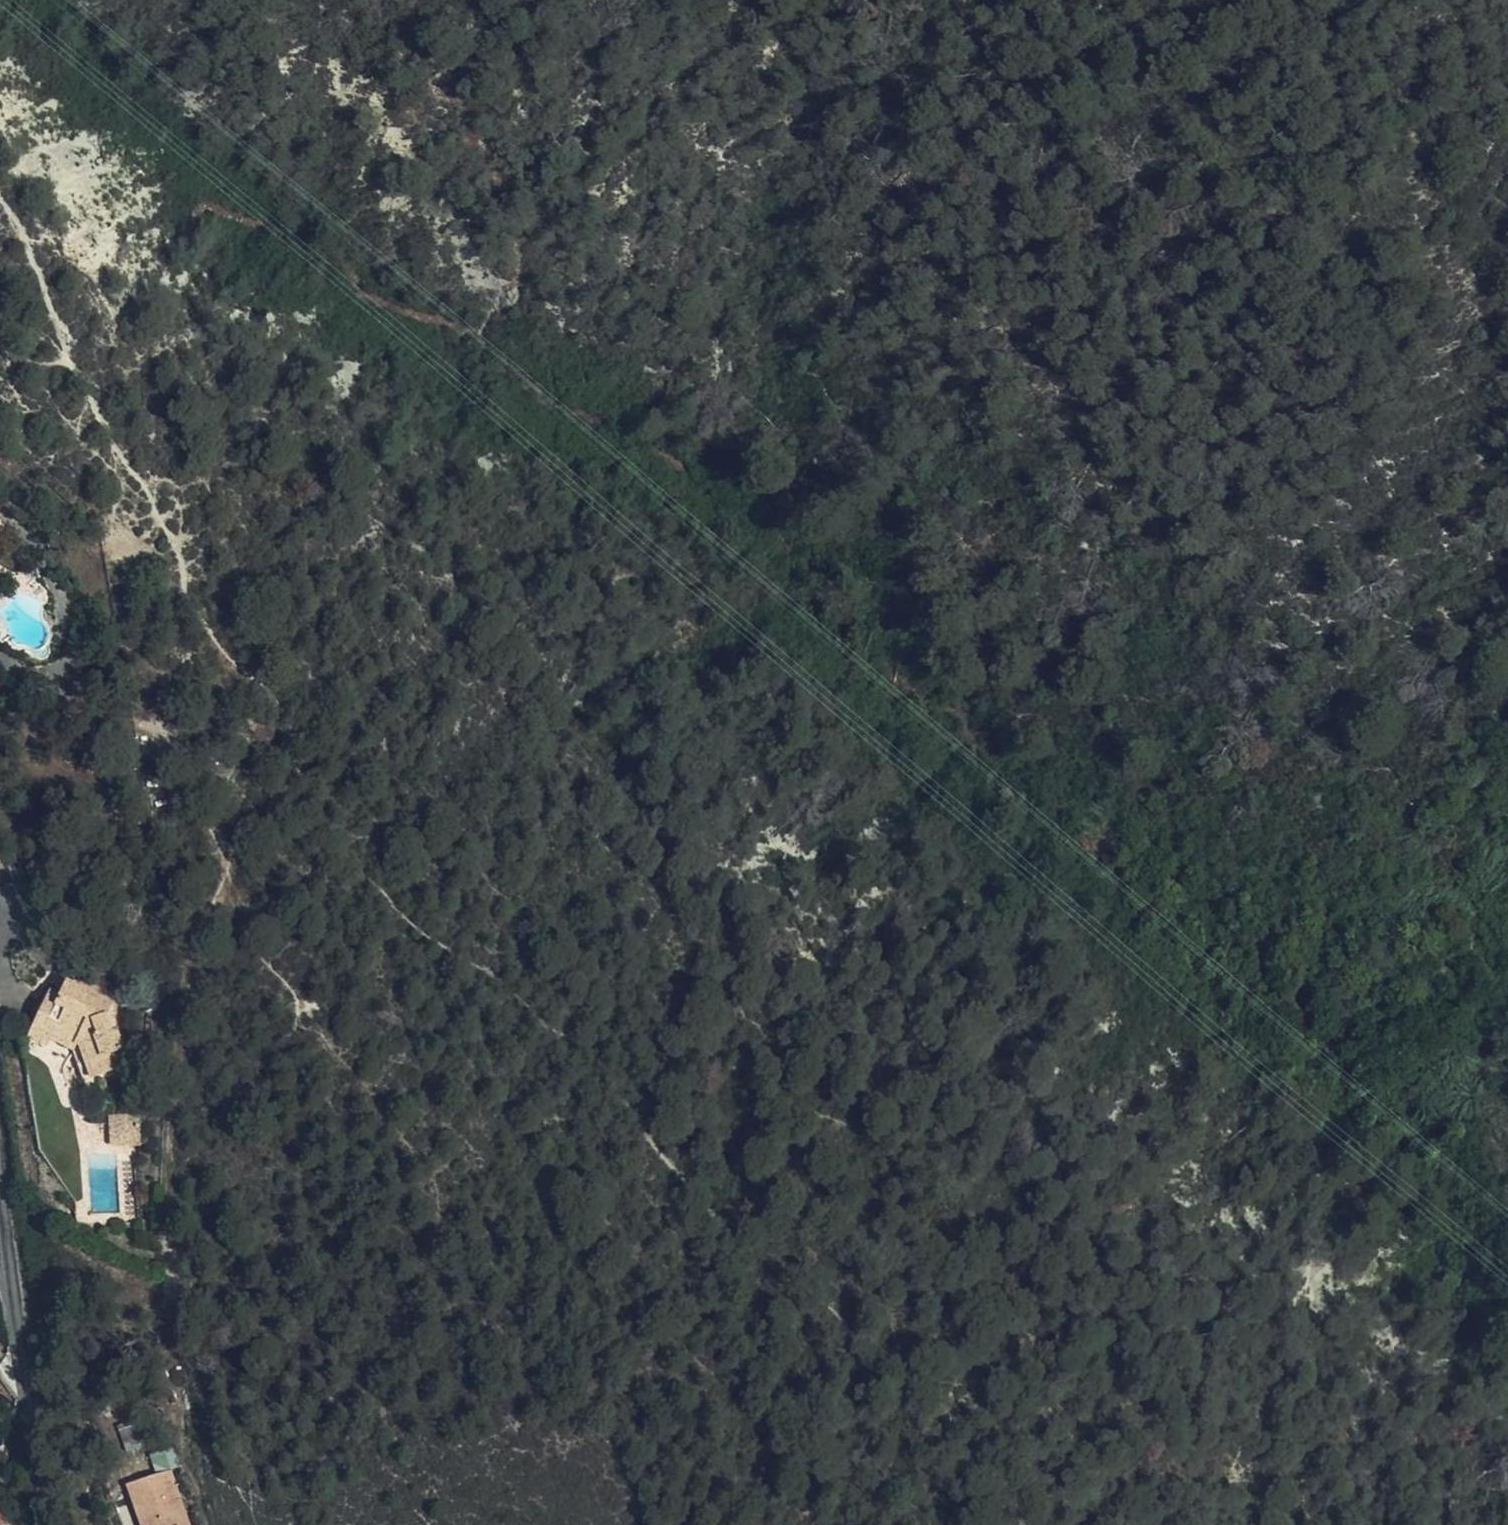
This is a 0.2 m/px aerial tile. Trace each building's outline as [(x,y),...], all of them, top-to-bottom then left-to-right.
[(37,982),(114,1042),(118,1041),(112,1026),(119,1024),(112,1005),(106,1007),(101,989),(104,980),(57,960),(54,964),(45,960),(37,982)] [(26,1010),(37,982),(31,977),(19,1007),(26,1010)] [(88,1052),(114,1042),(37,982),(26,1010),(42,1017),(45,1009),(68,1016),(75,1018),(88,1052)] [(109,1142),(127,1140),(117,1086),(100,1088),(109,1142)] [(175,1471),(131,1489),(145,1524),(197,1524),(175,1471)]
